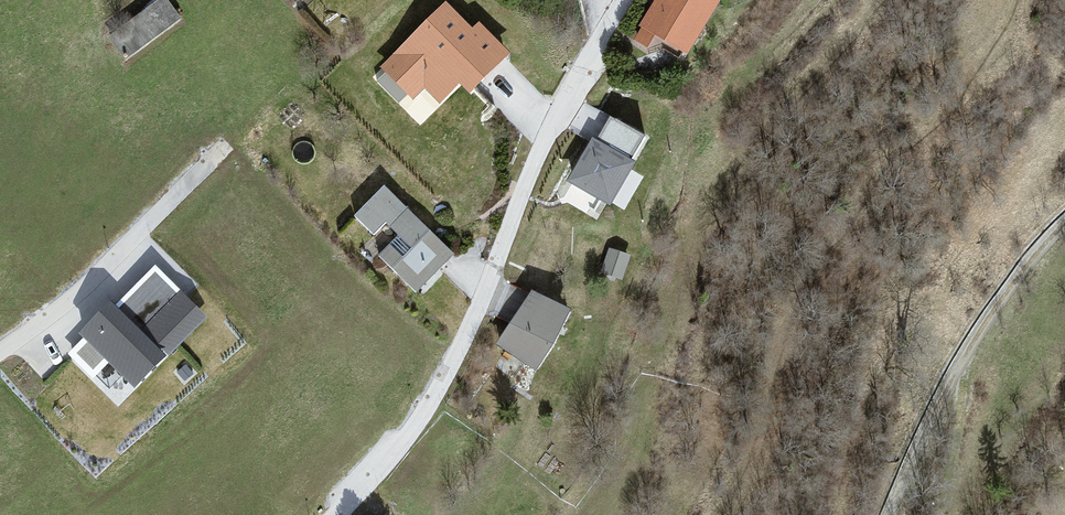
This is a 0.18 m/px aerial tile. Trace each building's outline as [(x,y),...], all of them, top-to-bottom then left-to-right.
[(185,14),(174,0),(154,0),(112,33),(131,57),(185,14)] [(512,48),(461,0),(444,0),(374,74),(404,102),(423,83),(443,102),(464,80),(473,89),(512,48)] [(652,37),(701,59),(741,0),(672,0),(652,37)] [(624,117),(578,187),(639,201),(666,138),(624,117)] [(388,191),(362,224),(428,294),(460,252),(388,191)] [(158,272),(77,353),(128,396),(215,320),(158,272)] [(553,372),(589,310),(527,288),(502,343),(553,372)]
